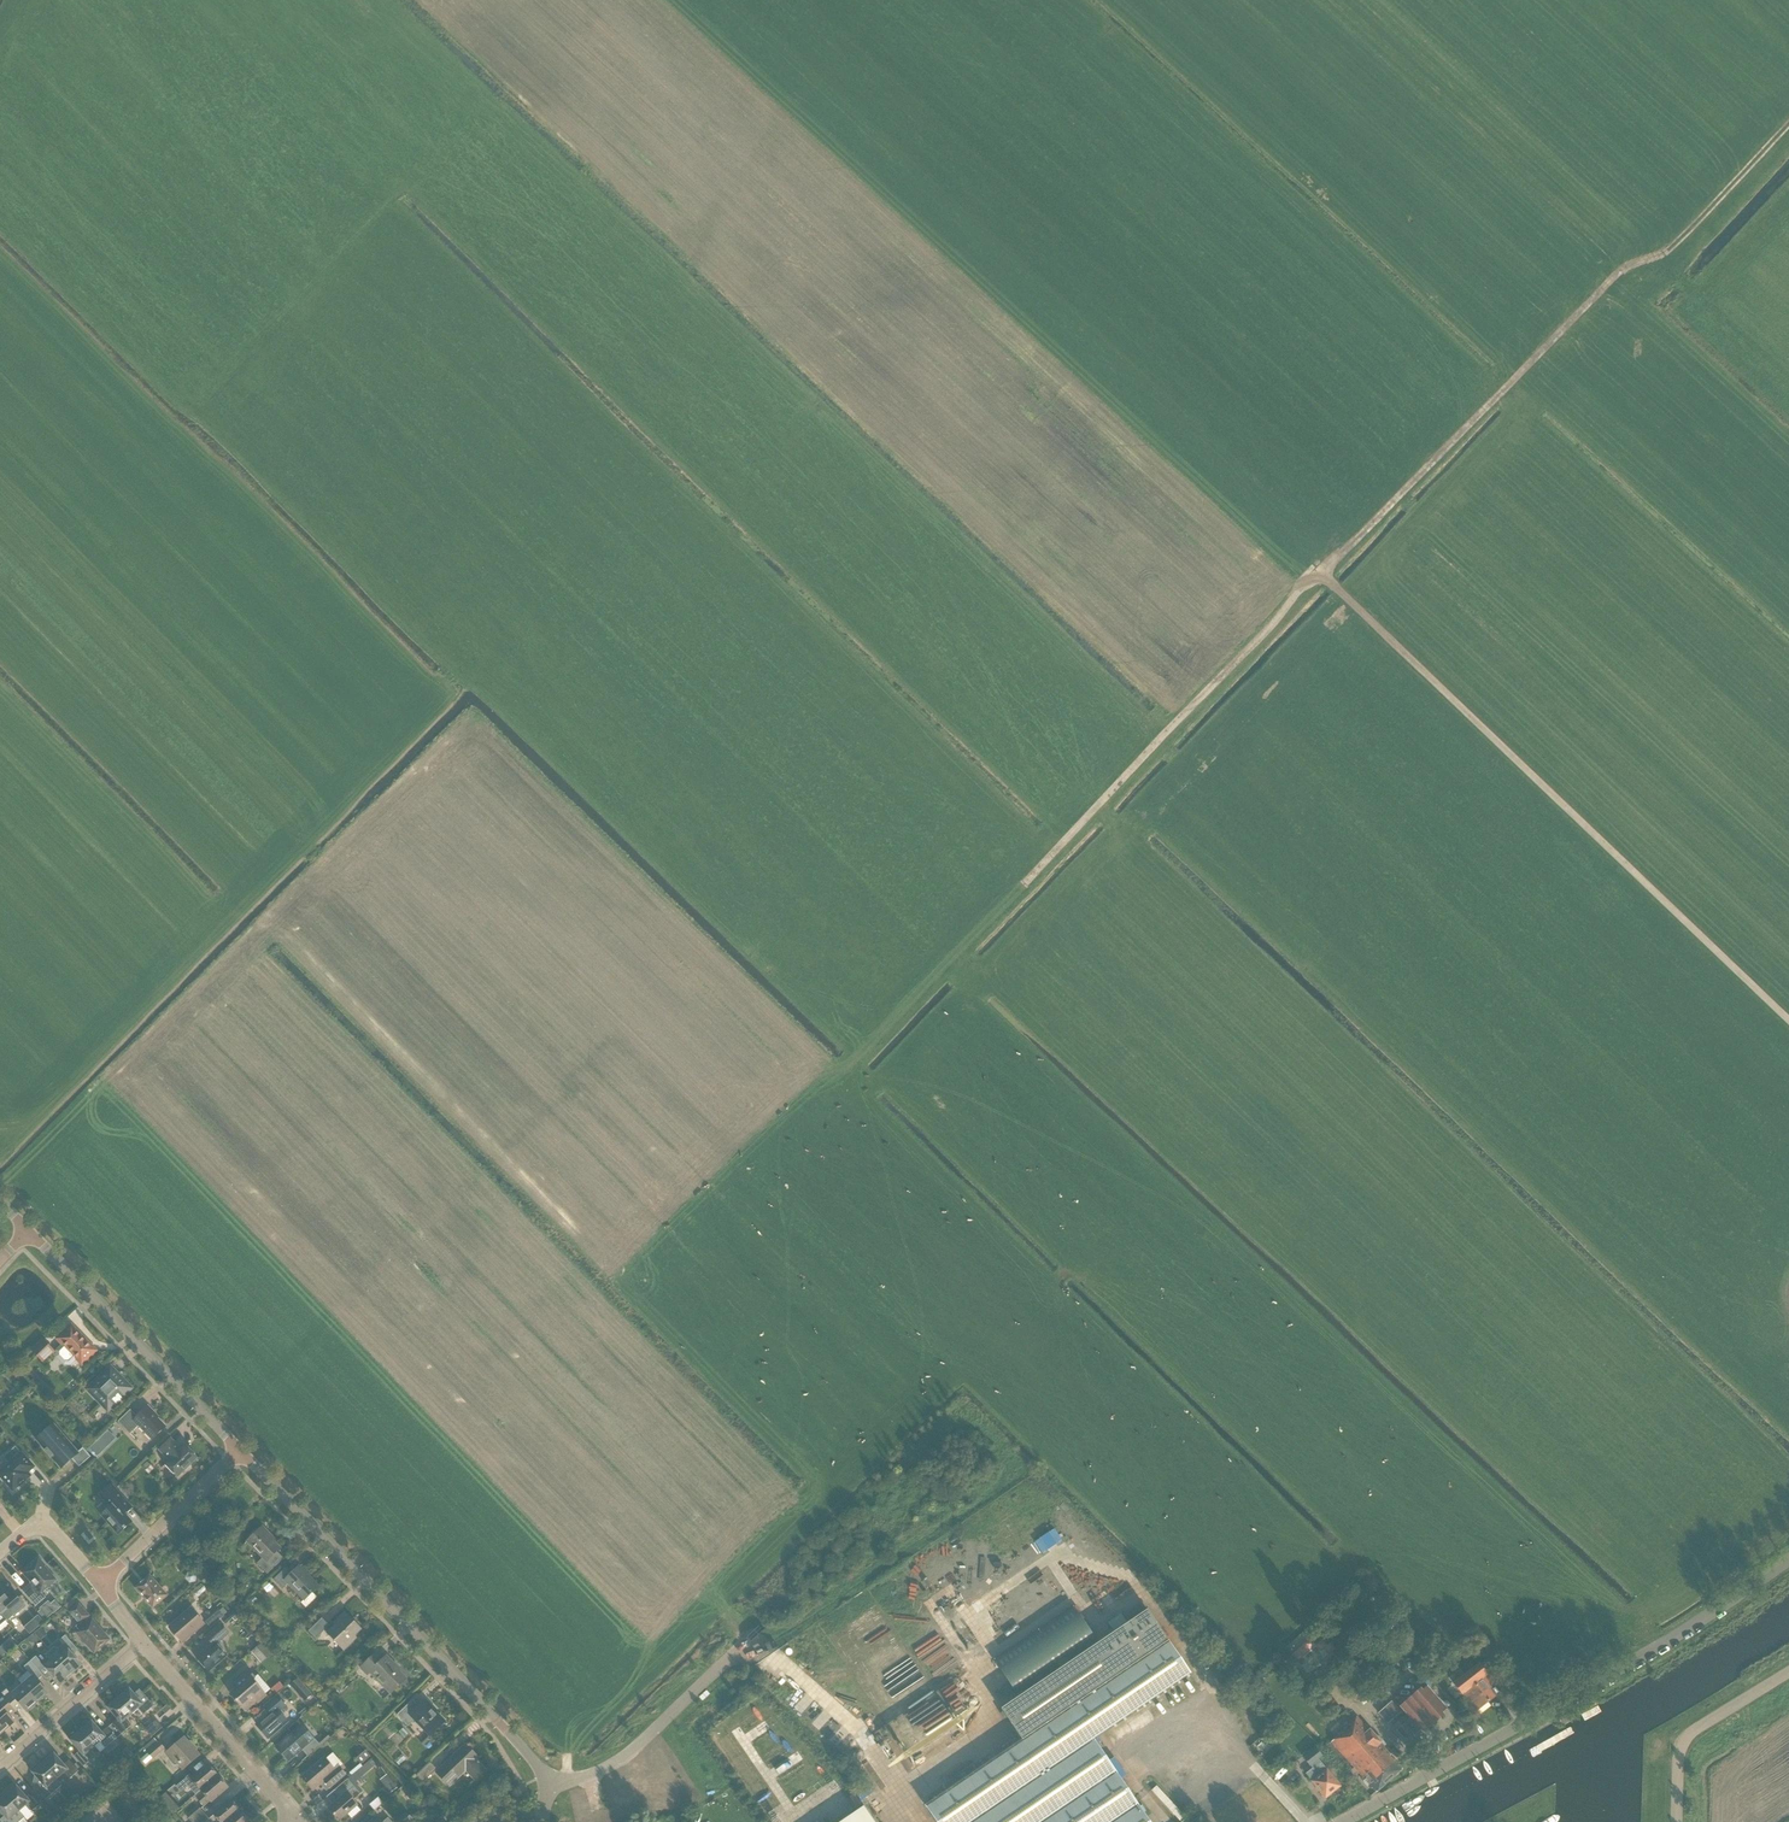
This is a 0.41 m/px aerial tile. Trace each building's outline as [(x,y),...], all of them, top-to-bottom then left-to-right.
[(76,1361),(82,1367),(99,1351),(72,1324),(56,1339),(62,1346),(56,1350),(56,1358),(64,1366),(71,1366),(76,1361)] [(56,1353),(43,1339),(31,1351),(44,1364),(56,1353)] [(116,1377),(107,1386),(100,1378),(88,1390),(103,1405),(108,1411),(111,1409),(116,1403),(117,1405),(123,1399),(122,1398),(130,1390),(129,1390),(131,1388),(118,1375),(116,1377)] [(40,1393),(45,1388),(41,1383),(36,1379),(31,1384),(35,1388),(40,1393)] [(152,1440),(166,1427),(155,1414),(156,1413),(149,1406),(138,1417),(131,1410),(119,1422),(131,1434),(139,1426),(152,1440)] [(109,1430),(113,1434),(119,1429),(115,1424),(109,1430)] [(84,1448),(78,1453),(54,1425),(37,1440),(62,1468),(72,1459),(79,1467),(91,1457),(84,1448)] [(108,1431),(91,1448),(98,1455),(116,1438),(108,1431)] [(186,1445),(182,1449),(171,1438),(159,1450),(169,1461),(165,1465),(178,1478),(199,1458),(186,1445)] [(0,1471),(0,1474),(6,1482),(5,1483),(12,1491),(21,1484),(20,1483),(29,1476),(26,1472),(33,1467),(27,1460),(17,1446),(9,1452),(3,1457),(9,1464),(0,1471)] [(142,1467),(149,1474),(155,1469),(148,1461),(142,1467)] [(101,1495),(111,1506),(101,1514),(118,1534),(132,1522),(125,1514),(133,1508),(113,1485),(101,1495)] [(263,1558),(257,1563),(268,1574),(283,1560),(276,1553),(281,1548),(275,1542),(276,1540),(263,1527),(248,1542),(263,1558)] [(36,1606),(46,1598),(42,1593),(56,1580),(45,1567),(46,1566),(39,1558),(32,1565),(33,1566),(24,1573),(33,1584),(24,1592),(36,1606)] [(283,1589),(288,1584),(304,1600),(312,1592),(320,1585),(301,1566),(293,1574),(287,1568),(275,1580),(283,1589)] [(150,1575),(135,1588),(153,1608),(168,1595),(150,1575)] [(263,1586),(267,1591),(272,1586),(268,1581),(263,1586)] [(0,1589),(0,1611),(2,1613),(7,1608),(14,1616),(26,1606),(14,1593),(8,1598),(0,1589)] [(1095,1597),(1103,1607),(1112,1600),(1104,1590),(1095,1597)] [(312,1592),(304,1600),(301,1603),(306,1608),(317,1597),(312,1592)] [(65,1606),(68,1609),(76,1603),(73,1599),(65,1606)] [(1143,1603),(1132,1610),(1137,1616),(1148,1609),(1143,1603)] [(46,1604),(41,1609),(48,1617),(53,1613),(46,1604)] [(80,1623),(76,1626),(80,1631),(77,1633),(95,1653),(110,1640),(93,1620),(89,1623),(86,1619),(89,1616),(79,1605),(71,1612),(80,1623)] [(1018,1694),(1098,1640),(1075,1606),(995,1660),(1018,1694)] [(204,1624),(191,1609),(170,1628),(183,1642),(204,1624)] [(225,1616),(226,1617),(223,1620),(226,1624),(238,1614),(234,1609),(225,1616)] [(1148,1609),(1070,1663),(1002,1709),(1022,1739),(925,1805),(937,1821),(1149,1821),(1093,1739),(1190,1673),(1148,1609)] [(206,1623),(211,1628),(225,1617),(220,1611),(206,1623)] [(346,1613),(331,1627),(323,1618),(309,1631),(317,1639),(325,1630),(344,1650),(354,1639),(352,1637),(361,1629),(346,1613)] [(32,1623),(37,1629),(45,1622),(40,1616),(32,1623)] [(205,1637),(212,1645),(196,1658),(209,1672),(227,1656),(217,1644),(229,1633),(221,1624),(205,1637)] [(50,1651),(71,1675),(82,1666),(67,1647),(72,1643),(66,1635),(60,1640),(65,1646),(60,1650),(57,1648),(54,1647),(50,1651)] [(1338,1658),(1333,1652),(1336,1649),(1330,1643),(1327,1646),(1322,1640),(1316,1645),(1310,1639),(1282,1663),(1288,1670),(1291,1668),(1296,1673),(1293,1676),(1299,1682),(1302,1679),(1307,1685),(1313,1680),(1319,1686),(1331,1675),(1326,1669),(1338,1658)] [(273,1653),(268,1647),(263,1642),(254,1650),(264,1662),(273,1653)] [(1421,1657),(1428,1664),(1432,1661),(1438,1669),(1445,1663),(1431,1647),(1421,1657)] [(45,1666),(60,1684),(71,1675),(50,1651),(47,1654),(46,1657),(47,1658),(42,1662),(36,1656),(31,1661),(39,1671),(45,1666)] [(394,1665),(395,1664),(387,1656),(384,1660),(377,1653),(361,1667),(368,1674),(371,1672),(391,1693),(406,1678),(394,1665)] [(31,1674),(21,1683),(38,1702),(48,1693),(38,1681),(43,1676),(30,1661),(24,1667),(31,1674)] [(1479,1664),(1454,1684),(1463,1695),(1476,1712),(1495,1697),(1489,1689),(1495,1684),(1479,1664)] [(245,1711),(258,1699),(260,1701),(266,1695),(253,1680),(255,1678),(250,1671),(235,1684),(240,1690),(232,1697),(245,1711)] [(290,1685),(305,1701),(312,1694),(298,1678),(290,1685)] [(11,1692),(3,1682),(0,1684),(0,1693),(10,1705),(16,1699),(27,1712),(38,1702),(21,1683),(11,1692)] [(878,1737),(892,1759),(955,1721),(957,1711),(952,1711),(947,1701),(963,1704),(956,1692),(949,1691),(944,1693),(943,1699),(910,1719),(903,1718),(904,1715),(912,1709),(907,1708),(909,1701),(932,1687),(929,1682),(920,1687),(919,1692),(915,1685),(894,1698),(887,1686),(872,1696),(891,1727),(888,1729),(874,1707),(861,1714),(875,1736),(878,1737)] [(1427,1685),(1423,1690),(1421,1688),(1399,1707),(1407,1715),(1405,1717),(1392,1728),(1408,1746),(1421,1735),(1445,1715),(1443,1713),(1447,1708),(1427,1685)] [(133,1714),(139,1709),(147,1713),(154,1706),(154,1705),(144,1693),(140,1696),(138,1693),(135,1695),(128,1687),(117,1696),(133,1714)] [(336,1691),(340,1695),(344,1691),(340,1687),(336,1691)] [(1358,1689),(1357,1689),(1356,1690),(1355,1690),(1354,1691),(1353,1692),(1352,1693),(1352,1694),(1352,1695),(1352,1696),(1352,1697),(1352,1698),(1353,1699),(1354,1700),(1355,1701),(1356,1701),(1357,1701),(1358,1701),(1360,1701),(1361,1700),(1362,1700),(1362,1699),(1363,1698),(1363,1697),(1363,1695),(1363,1694),(1363,1693),(1363,1692),(1362,1691),(1361,1690),(1360,1690),(1359,1689),(1358,1689)] [(748,1729),(772,1706),(759,1692),(735,1715),(748,1729)] [(126,1719),(133,1714),(117,1696),(106,1706),(118,1719),(112,1723),(121,1734),(132,1726),(126,1719)] [(278,1710),(285,1704),(277,1696),(266,1706),(272,1713),(258,1725),(268,1737),(287,1721),(278,1710)] [(5,1731),(16,1722),(11,1716),(16,1711),(3,1697),(0,1699),(0,1725),(5,1731)] [(432,1708),(433,1707),(426,1700),(419,1707),(413,1700),(397,1715),(408,1727),(415,1720),(430,1736),(444,1721),(432,1708)] [(1388,1724),(1402,1712),(1392,1701),(1378,1713),(1388,1724)] [(1263,1717),(1271,1725),(1285,1712),(1277,1704),(1263,1717)] [(1338,1734),(1339,1735),(1332,1742),(1376,1792),(1402,1769),(1395,1760),(1394,1761),(1390,1756),(1391,1755),(1357,1717),(1338,1734)] [(80,1729),(94,1745),(95,1747),(101,1741),(106,1747),(117,1739),(107,1728),(102,1732),(90,1719),(80,1729)] [(146,1729),(152,1737),(163,1727),(157,1720),(146,1729)] [(709,1729),(720,1744),(728,1738),(717,1723),(709,1729)] [(1274,1734),(1278,1739),(1279,1740),(1290,1731),(1285,1725),(1274,1734)] [(302,1727),(277,1748),(289,1761),(302,1750),(308,1757),(321,1746),(315,1738),(313,1740),(302,1727)] [(399,1732),(405,1738),(409,1735),(403,1728),(399,1732)] [(94,1745),(80,1729),(69,1738),(80,1751),(74,1756),(84,1767),(93,1759),(93,1756),(89,1752),(95,1747),(94,1745)] [(1278,1739),(1274,1734),(1266,1741),(1270,1745),(1278,1739)] [(184,1738),(168,1752),(173,1757),(171,1758),(171,1760),(174,1764),(177,1764),(180,1762),(185,1768),(199,1756),(195,1750),(197,1748),(197,1746),(194,1742),(192,1742),(189,1744),(184,1738)] [(160,1742),(149,1752),(141,1759),(146,1764),(154,1757),(154,1758),(166,1748),(160,1742)] [(477,1760),(478,1758),(466,1745),(437,1772),(450,1785),(468,1768),(477,1778),(486,1769),(477,1760)] [(927,1746),(920,1749),(924,1757),(931,1754),(927,1746)] [(123,1752),(129,1759),(134,1755),(127,1747),(123,1752)] [(364,1761),(371,1755),(366,1748),(359,1754),(364,1761)] [(1325,1798),(1340,1786),(1318,1759),(1322,1756),(1316,1749),(1304,1759),(1310,1766),(1310,1765),(1313,1768),(1306,1774),(1325,1798)] [(57,1779),(63,1774),(69,1780),(79,1771),(70,1760),(64,1765),(53,1752),(42,1761),(57,1779)] [(42,1761),(31,1770),(42,1784),(37,1788),(46,1799),(56,1790),(63,1785),(57,1779),(42,1761)] [(340,1767),(333,1773),(322,1761),(302,1778),(313,1790),(324,1781),(330,1788),(346,1775),(340,1767)] [(431,1762),(417,1775),(424,1782),(437,1769),(431,1762)] [(210,1764),(187,1783),(189,1785),(188,1786),(190,1788),(196,1784),(201,1790),(219,1775),(210,1764)] [(356,1782),(361,1778),(356,1772),(348,1779),(335,1790),(342,1797),(329,1808),(340,1821),(358,1805),(354,1800),(361,1794),(354,1786),(358,1783),(356,1782)] [(380,1780),(391,1793),(398,1788),(387,1774),(380,1780)] [(229,1786),(219,1775),(201,1790),(206,1796),(200,1802),(204,1807),(229,1786)] [(184,1779),(172,1789),(178,1795),(188,1786),(189,1785),(184,1779)] [(4,1793),(20,1811),(26,1806),(30,1811),(33,1811),(41,1803),(32,1792),(27,1797),(15,1784),(4,1793)] [(1152,1790),(1181,1820),(1186,1815),(1157,1785),(1152,1790)] [(73,1795),(79,1803),(89,1795),(82,1787),(73,1795)] [(0,1797),(0,1811),(5,1816),(0,1820),(0,1821),(20,1821),(25,1818),(20,1811),(4,1793),(0,1797)] [(164,1800),(175,1812),(181,1807),(170,1795),(164,1800)] [(215,1814),(222,1821),(228,1821),(241,1810),(232,1800),(215,1814)] [(55,1813),(61,1819),(70,1811),(65,1805),(55,1813)] [(841,1821),(875,1821),(864,1806),(841,1821)] [(201,1808),(189,1818),(193,1821),(197,1821),(206,1814),(201,1808)] [(251,1821),(241,1810),(228,1821),(250,1821),(251,1821)] [(206,1814),(197,1821),(208,1821),(211,1819),(206,1814)]
